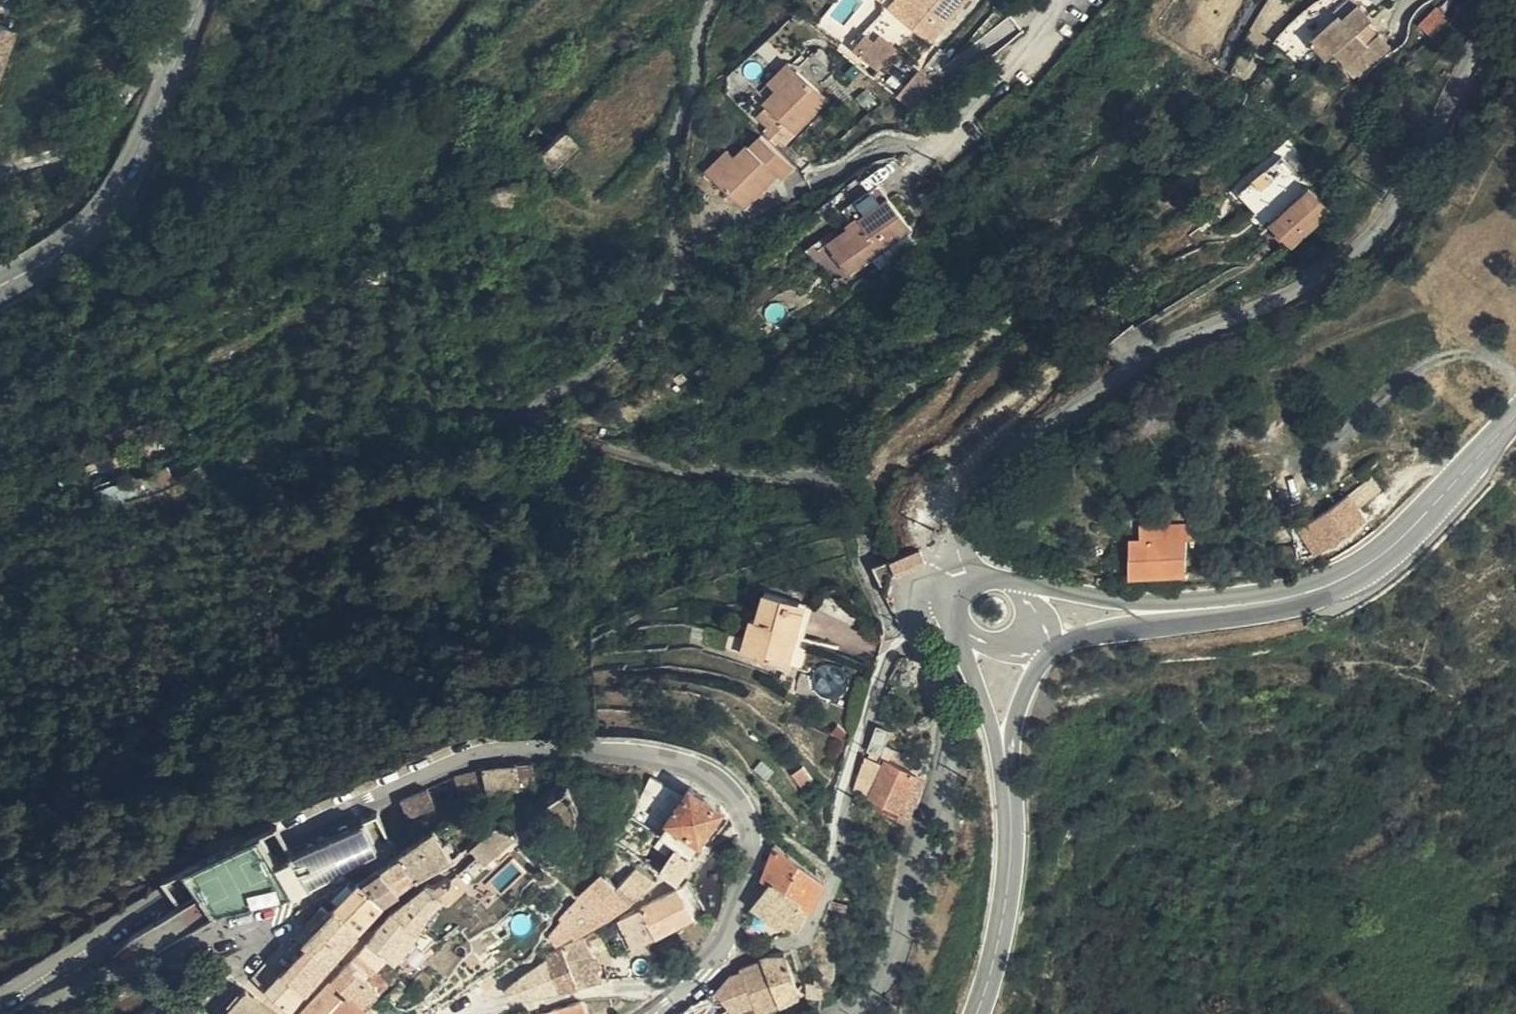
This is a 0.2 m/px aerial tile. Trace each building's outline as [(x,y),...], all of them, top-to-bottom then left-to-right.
[(903,4),(931,31),(963,0),(906,0),(903,4)] [(1367,3),(1364,0),(1352,0),(1343,8),(1347,13),(1350,17),(1367,3)] [(1347,13),(1316,38),(1333,58),(1341,52),(1363,74),(1396,44),(1385,30),(1373,42),(1362,32),(1379,17),(1367,3),(1350,17),(1347,13)] [(1428,36),(1446,19),(1435,7),(1417,25),(1428,36)] [(854,29),(863,38),(861,40),(878,57),(898,37),(881,20),(874,27),(866,18),(854,29)] [(16,32),(0,27),(0,84),(16,32)] [(778,77),(801,56),(793,48),(771,68),(778,77)] [(831,89),(801,56),(778,77),(765,89),(768,93),(793,116),(796,120),(831,89)] [(915,62),(892,85),(918,103),(942,83),(915,62)] [(782,126),(793,116),(768,93),(760,102),(770,113),(782,126)] [(774,133),(782,126),(770,113),(761,122),(774,133)] [(795,154),(774,133),(761,122),(752,132),(748,128),(735,140),(712,161),(744,194),(779,161),(784,165),(795,154)] [(706,155),(712,161),(735,140),(729,133),(706,155)] [(519,150),(480,161),(489,191),(504,242),(551,252),(547,233),(519,150)] [(1249,191),(1255,198),(1303,167),(1295,157),(1249,191)] [(1303,167),(1255,198),(1264,210),(1310,177),(1303,167)] [(858,220),(831,237),(848,261),(910,221),(880,174),(844,196),(858,220)] [(1324,189),(1279,221),(1297,247),(1342,214),(1324,189)] [(1371,496),(1360,481),(1338,494),(1349,508),(1371,496)] [(1292,523),(1308,550),(1357,520),(1349,508),(1338,494),(1292,523)] [(1210,534),(1149,533),(1148,566),(1211,569),(1210,534)] [(894,576),(924,564),(919,552),(889,564),(894,576)] [(826,599),(785,586),(777,610),(772,608),(759,647),(806,663),(826,599)] [(920,767),(922,761),(893,749),(891,753),(887,751),(869,791),(901,807),(920,767)] [(486,785),(528,780),(535,779),(534,753),(483,757),(485,775),(486,785)] [(462,784),(485,775),(483,757),(456,768),(462,784)] [(655,765),(639,809),(663,821),(673,809),(691,785),(655,765)] [(677,812),(704,833),(727,800),(697,777),(691,785),(673,809),(677,812)] [(411,810),(437,797),(429,779),(402,792),(407,801),(411,810)] [(443,806),(425,817),(441,845),(459,833),(443,806)] [(523,819),(517,811),(504,808),(484,836),(489,840),(499,847),(523,819)] [(685,835),(695,843),(704,833),(677,812),(669,824),(671,825),(685,835)] [(417,823),(408,830),(426,856),(441,845),(425,817),(417,823)] [(192,859),(174,867),(178,875),(186,891),(167,901),(177,919),(195,909),(198,915),(276,892),(296,881),(277,844),(263,852),(253,832),(250,827),(192,859)] [(328,863),(310,827),(277,844),(296,881),(328,863)] [(408,830),(391,844),(410,867),(426,856),(408,830)] [(771,859),(777,864),(781,858),(809,879),(808,880),(820,891),(825,866),(780,834),(771,859)] [(685,835),(666,861),(683,872),(700,847),(696,843),(695,843),(685,835)] [(625,879),(647,859),(621,841),(609,864),(625,879)] [(391,844),(374,859),(394,879),(410,867),(391,844)] [(374,859),(372,857),(365,864),(355,875),(364,882),(353,893),(369,908),(394,879),(374,859)] [(777,864),(759,889),(785,911),(788,906),(808,880),(809,879),(781,858),(777,864)] [(625,879),(639,892),(663,873),(664,871),(647,859),(625,879)] [(348,871),(353,877),(355,875),(365,864),(360,860),(348,871)] [(517,863),(508,874),(516,883),(526,872),(517,863)] [(590,883),(617,909),(639,892),(625,879),(609,864),(591,882),(590,883)] [(459,877),(449,869),(447,868),(442,873),(428,872),(396,901),(422,921),(433,906),(447,888),(450,889),(459,877)] [(353,877),(343,888),(334,897),(326,905),(351,928),(369,908),(353,893),(364,882),(355,875),(353,877)] [(788,906),(804,913),(806,911),(820,891),(808,880),(788,906)] [(336,881),(327,890),(334,897),(343,888),(336,881)] [(683,882),(649,902),(662,926),(672,921),(693,909),(697,906),(684,884),(683,882)] [(580,895),(602,918),(617,909),(590,883),(580,895)] [(327,890),(319,899),(322,902),(326,905),(334,897),(327,890)] [(579,922),(584,928),(602,918),(580,895),(569,909),(571,911),(579,922)] [(414,935),(422,921),(396,901),(383,914),(373,932),(392,948),(397,951),(414,935)] [(326,905),(322,902),(310,915),(311,916),(315,919),(326,905)] [(640,940),(654,932),(662,926),(649,902),(630,911),(626,914),(640,940)] [(315,919),(317,921),(340,941),(351,928),(326,905),(315,919)] [(579,922),(571,911),(559,927),(563,933),(579,922)] [(317,921),(296,947),(319,966),(340,941),(317,921)] [(392,948),(373,932),(362,945),(380,964),(392,948)] [(559,953),(572,985),(588,982),(613,972),(592,932),(558,950),(559,953)] [(804,974),(792,941),(772,946),(773,950),(784,987),(806,978),(804,974)] [(296,947),(279,966),(303,986),(319,966),(296,947)] [(756,960),(746,966),(727,977),(736,999),(752,992),(752,991),(757,989),(758,992),(761,996),(784,987),(773,950),(755,958),(756,960)] [(544,963),(554,989),(572,985),(559,953),(544,963)] [(352,956),(300,1013),(356,1013),(358,1013),(359,1012),(371,1003),(367,997),(381,982),(352,956)] [(828,971),(822,962),(814,967),(814,983),(829,982),(828,971)] [(543,991),(554,989),(544,963),(536,968),(529,973),(517,984),(520,992),(543,991)] [(706,1011),(708,1010),(736,999),(727,977),(693,996),(687,1003),(680,1007),(686,1013),(702,1013),(706,1011)] [(266,995),(253,983),(243,994),(227,1013),(251,1013),(266,995)] [(286,1012),(266,995),(251,1013),(285,1013),(286,1012)] [(547,1013),(589,1013),(586,1004),(547,1013)] [(359,1012),(358,1013),(359,1013),(378,1013),(380,1012),(375,1005),(359,1012)]
